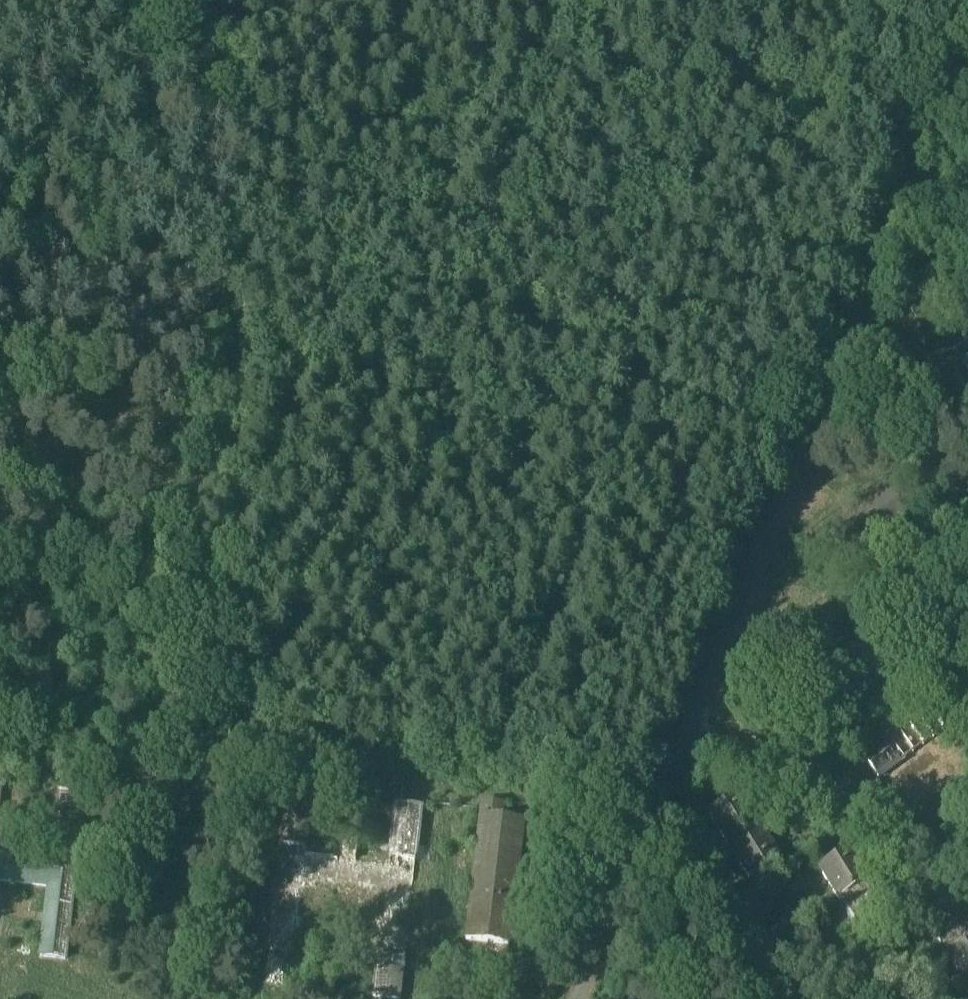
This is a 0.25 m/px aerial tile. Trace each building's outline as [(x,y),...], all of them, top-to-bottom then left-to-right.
[(928,708),(862,757),(879,780),(945,731),(928,708)] [(396,805),(389,865),(354,860),(357,840),(335,838),(333,858),(304,854),(311,796),(286,793),(263,983),(288,986),(301,885),(385,896),(373,996),(397,998),(398,998),(421,808),(396,805)] [(0,855),(0,882),(48,888),(40,956),(65,959),(84,797),(60,794),(52,861),(0,855)] [(738,797),(706,817),(727,849),(758,829),(738,797)] [(524,821),(502,819),(504,806),(481,803),(465,939),(509,944),(524,821)] [(778,861),(758,829),(727,849),(747,881),(778,861)] [(848,851),(817,870),(837,903),(869,883),(848,851)] [(869,883),(837,903),(857,936),(889,916),(869,883)] [(927,925),(946,957),(967,944),(967,921),(959,905),(927,925)] [(946,957),(966,989),(967,988),(967,944),(946,957)]
